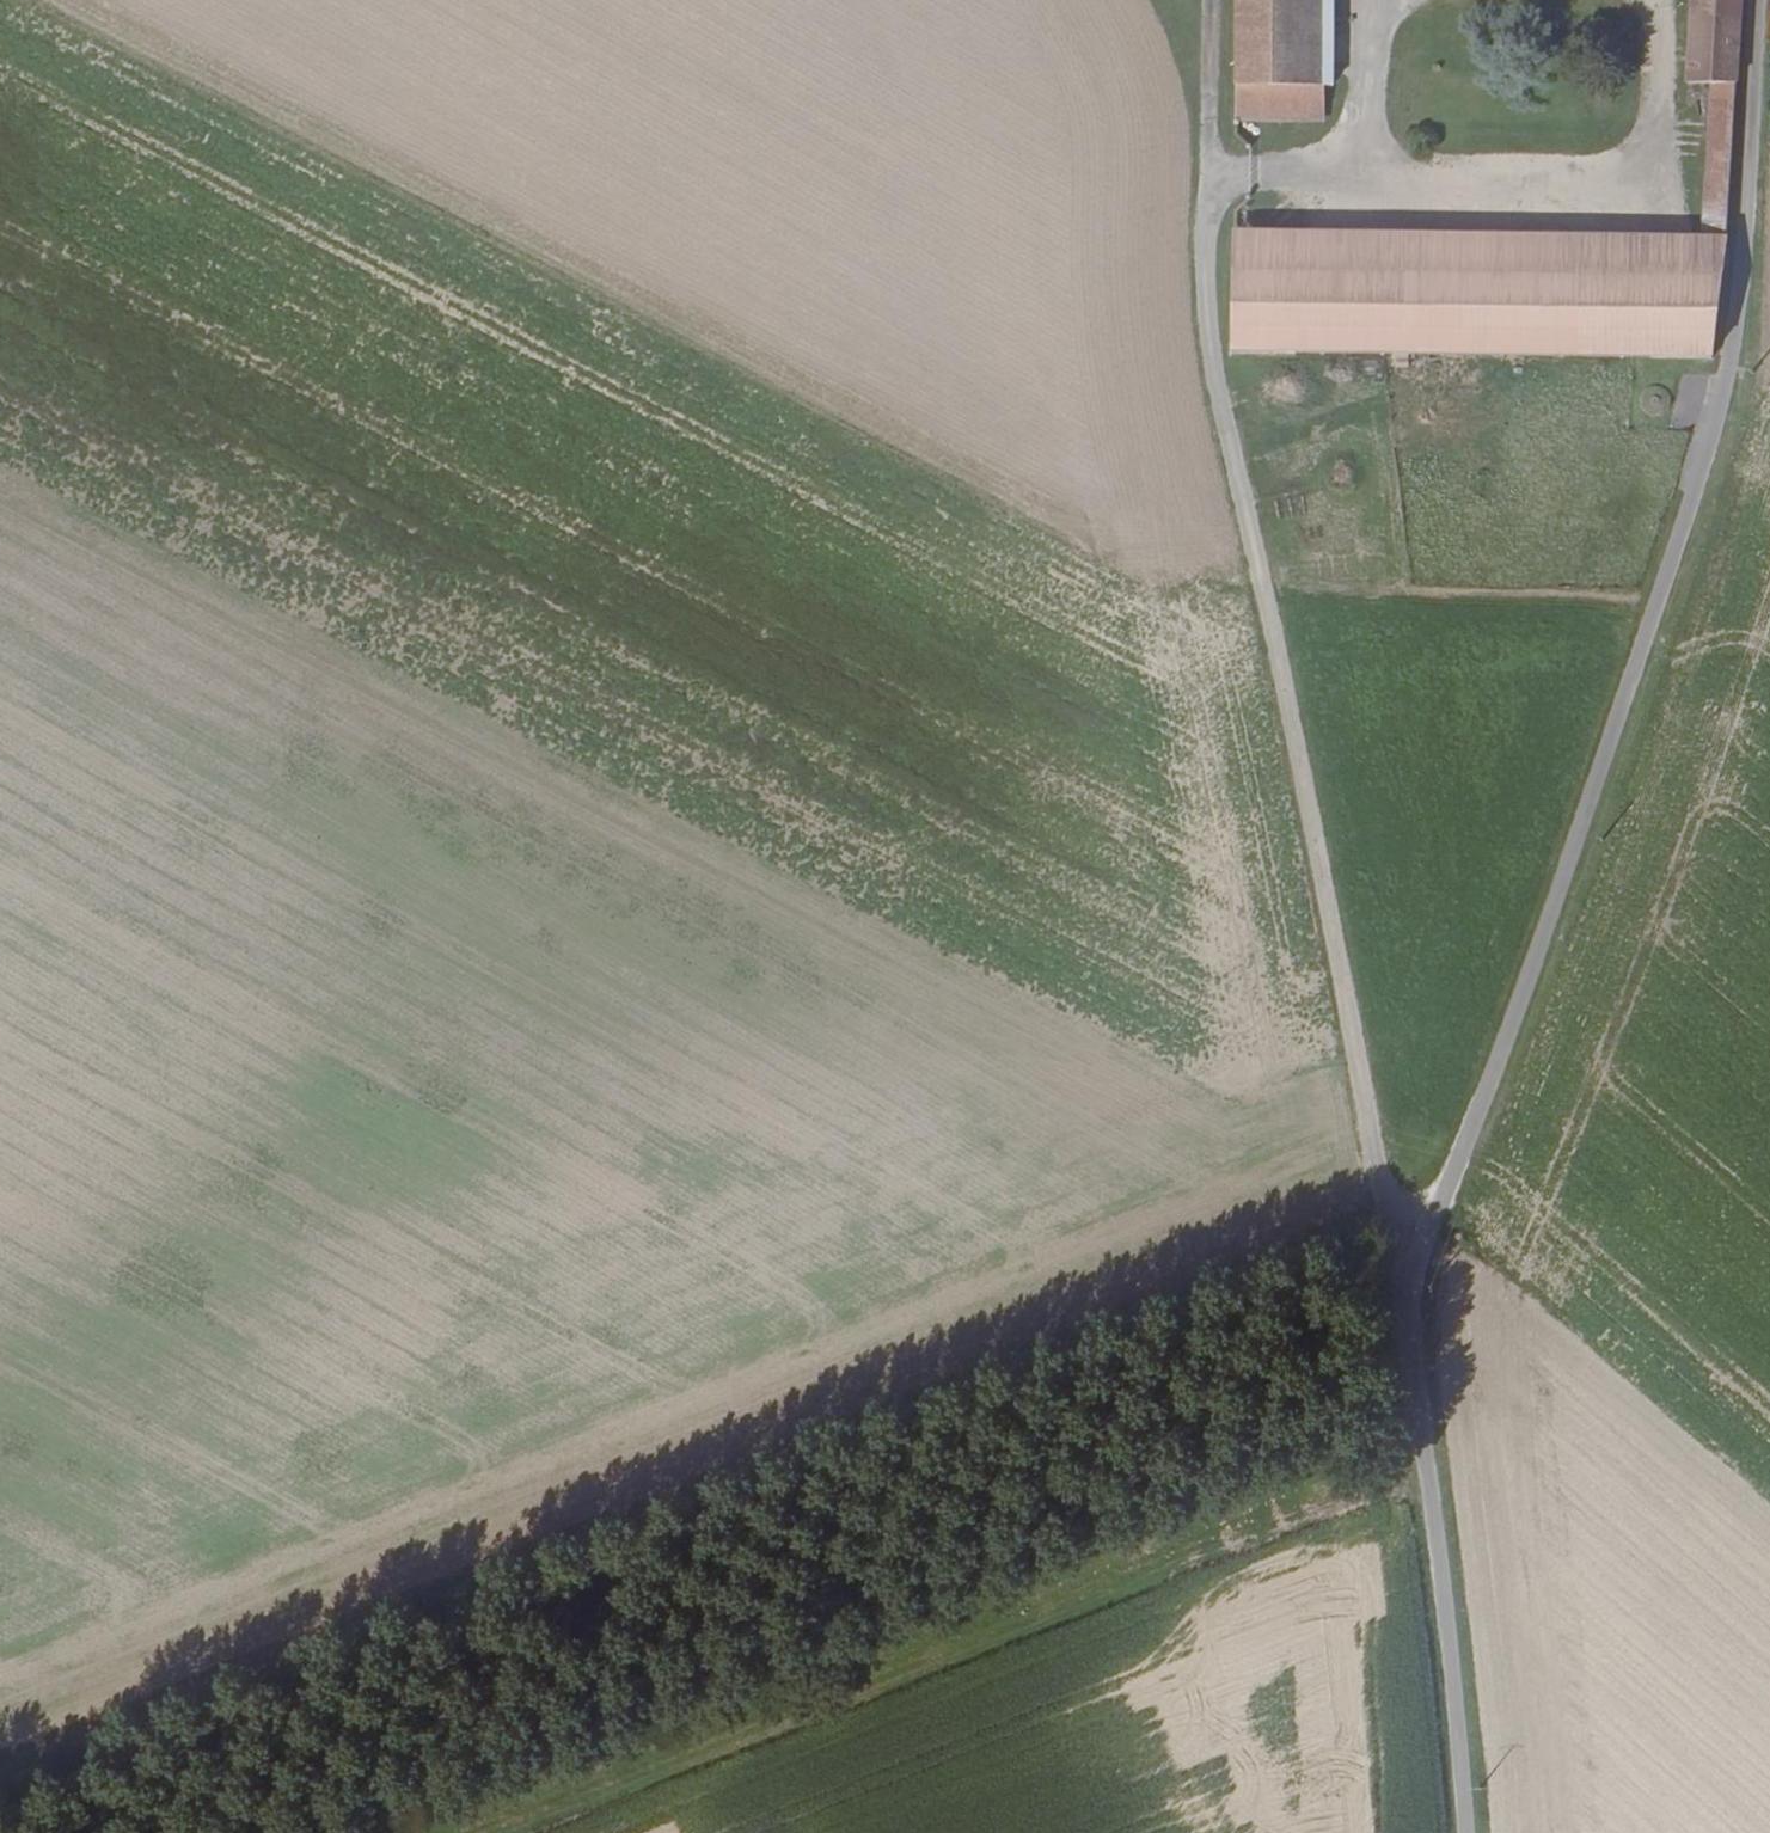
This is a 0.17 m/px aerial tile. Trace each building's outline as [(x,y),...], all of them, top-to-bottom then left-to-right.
[(1236,83),(1322,84),(1332,83),(1333,0),(1236,0),(1236,83)] [(1686,81),(1711,80),(1734,79),(1739,0),(1691,0),(1686,81)] [(1734,79),(1711,80),(1708,110),(1732,110),(1734,79)] [(1236,83),(1235,116),(1322,116),(1322,84),(1236,83)] [(1705,170),(1728,170),(1732,110),(1708,110),(1705,170)] [(1702,219),(1725,220),(1728,170),(1705,170),(1702,219)] [(1700,242),(1724,243),(1725,220),(1702,219),(1700,242)] [(1232,349),(1708,353),(1721,262),(1233,256),(1232,349)]
